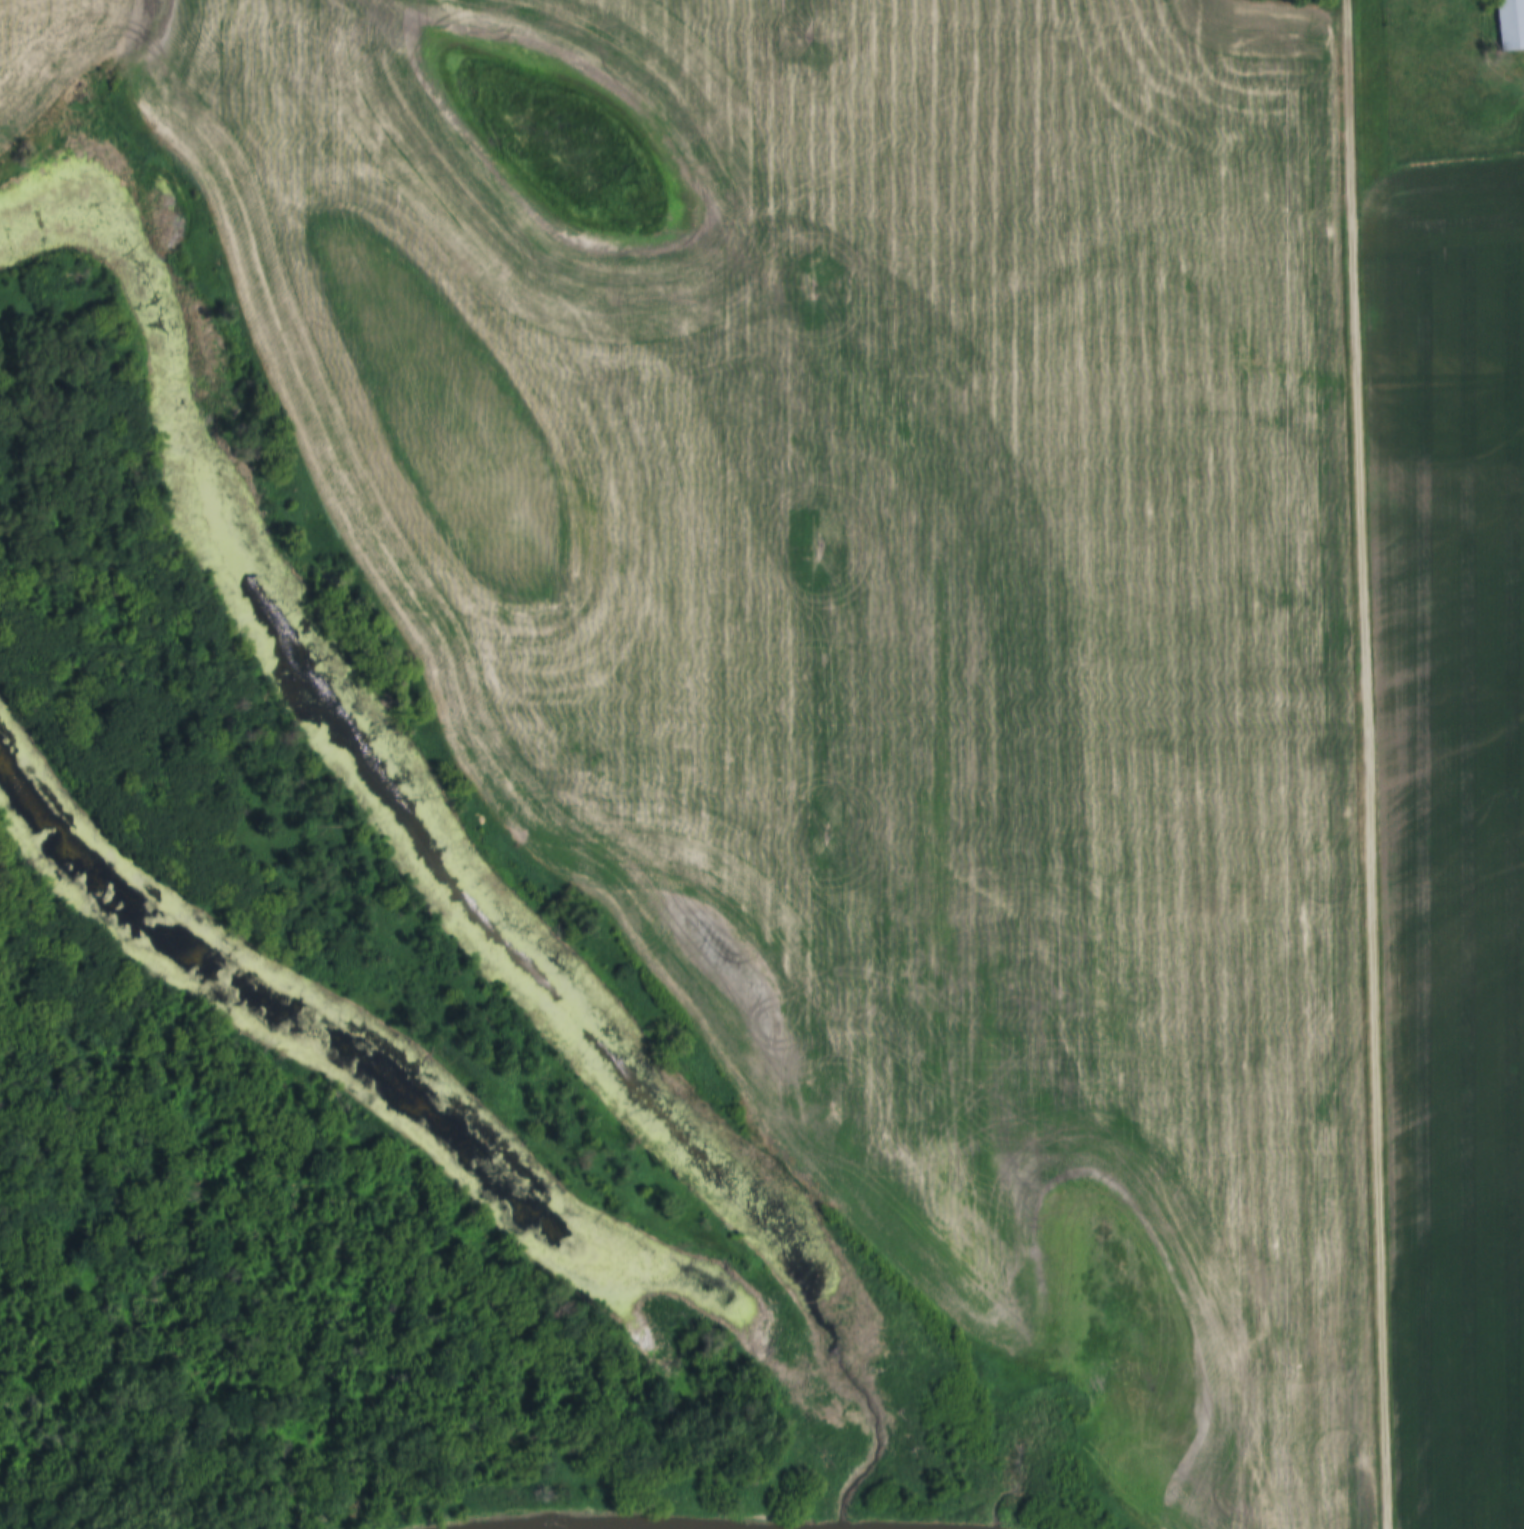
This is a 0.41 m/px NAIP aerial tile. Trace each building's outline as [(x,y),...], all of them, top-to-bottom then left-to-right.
[(1522,0),(1523,32),(1523,49),(1492,51),(1489,0),(1522,0)]
